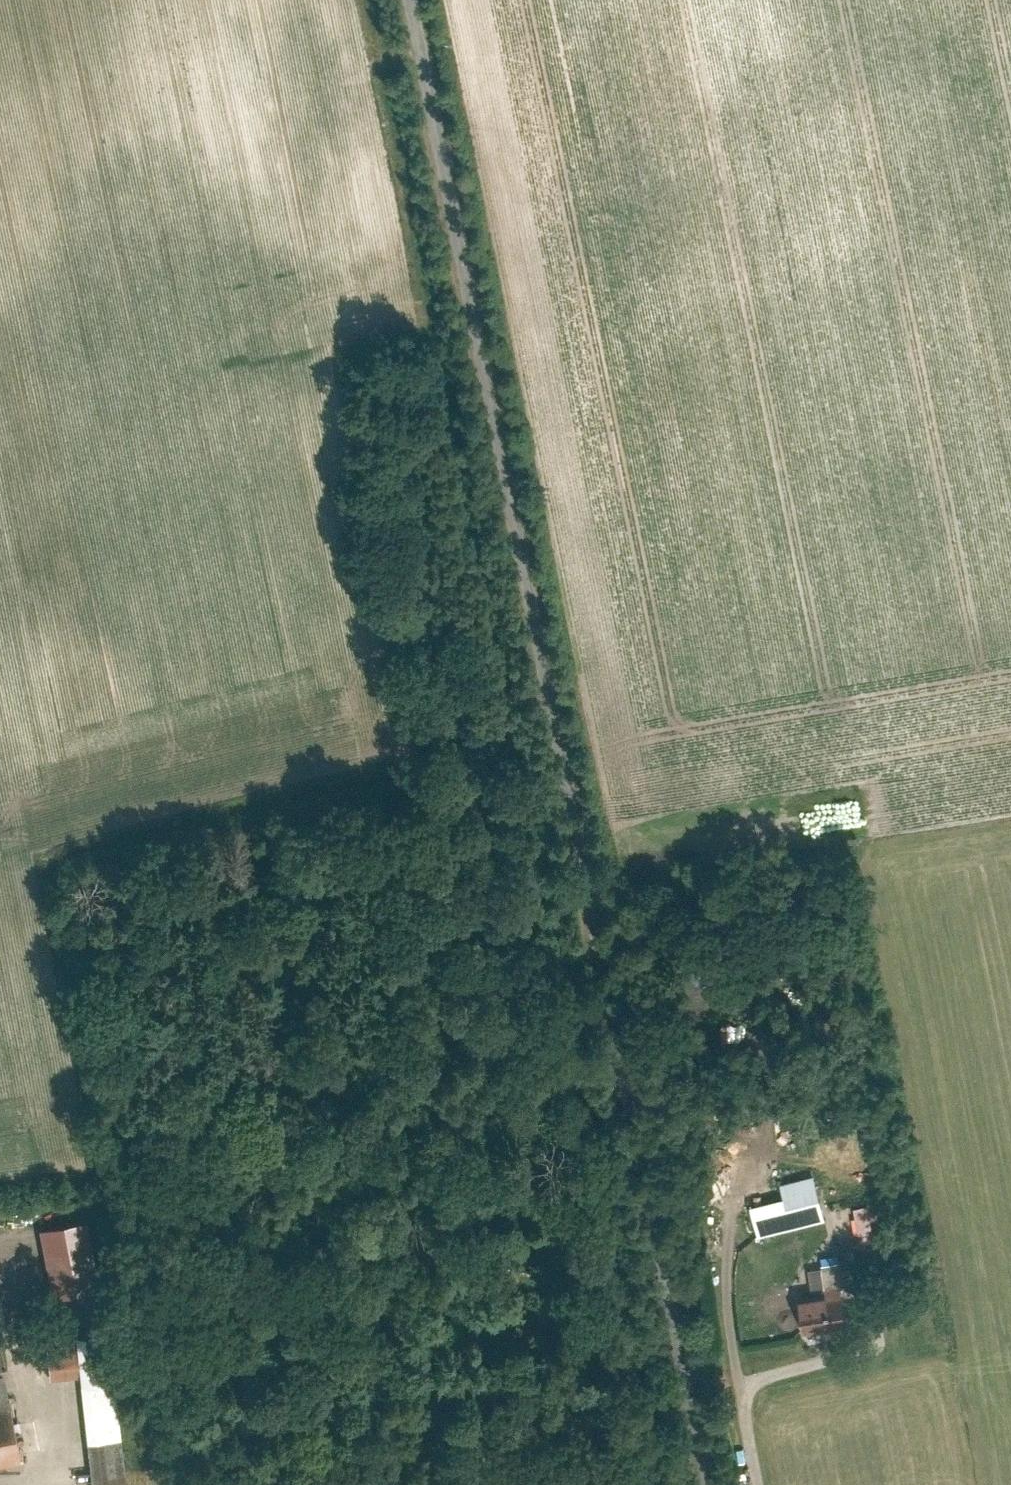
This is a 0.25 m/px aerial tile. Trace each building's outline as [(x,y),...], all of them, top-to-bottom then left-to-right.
[(788,1195),(794,1226),(825,1220),(818,1189),(788,1195)] [(36,1221),(46,1287),(90,1281),(81,1215),(36,1221)] [(884,1244),(825,1248),(828,1284),(887,1280),(884,1244)] [(846,1292),(808,1295),(811,1331),(848,1328),(846,1292)] [(50,1398),(69,1395),(79,1453),(122,1445),(110,1379),(85,1384),(79,1351),(43,1358),(50,1398)] [(0,1379),(0,1468),(22,1463),(3,1379),(0,1379)]
